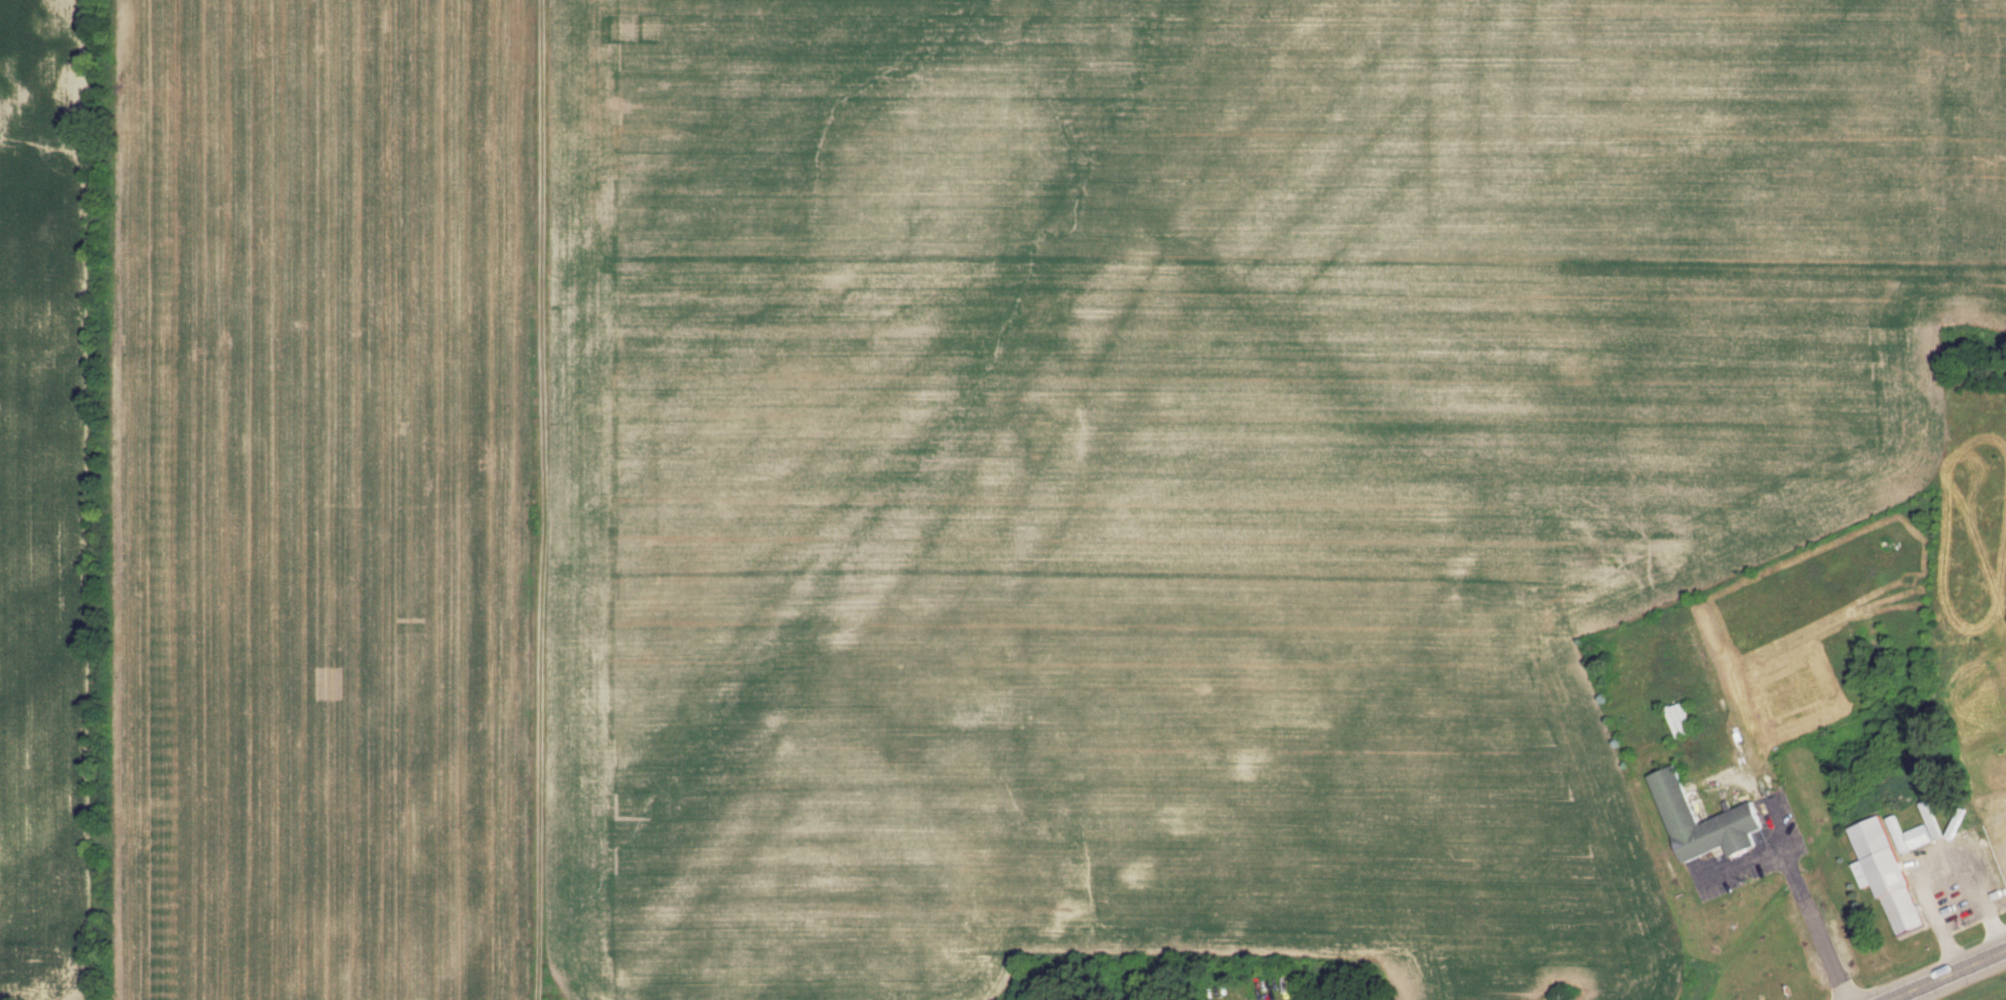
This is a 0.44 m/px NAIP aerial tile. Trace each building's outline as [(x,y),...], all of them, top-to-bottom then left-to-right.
[(1682,863),(1726,847),(1730,857),(1757,847),(1752,833),(1763,829),(1754,802),(1698,823),(1677,765),(1650,774),(1682,863)] [(1850,828),(1862,861),(1854,864),(1863,889),(1876,884),(1896,936),(1925,925),(1883,815),(1850,828)] [(1905,833),(1913,850),(1934,841),(1926,824),(1905,833)]
